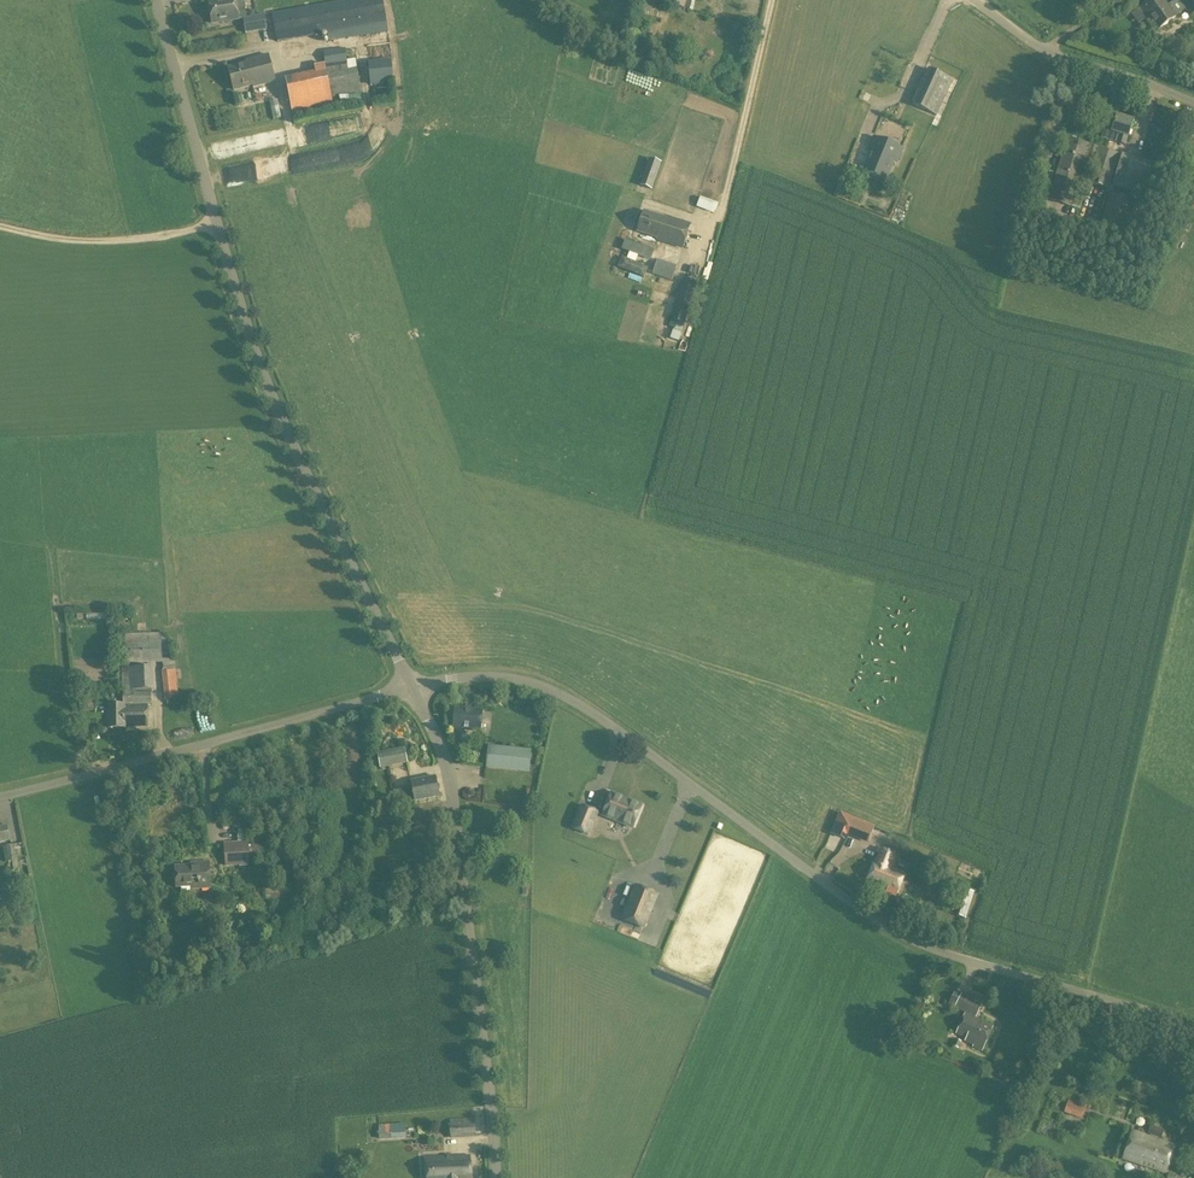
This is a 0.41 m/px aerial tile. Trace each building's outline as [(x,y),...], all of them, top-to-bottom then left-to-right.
[(212,23),(243,18),(246,18),(244,0),(208,0),(212,23)] [(278,42),(360,28),(362,40),(389,35),(382,0),(349,0),(272,13),(274,25),(278,42)] [(660,2),(692,12),(696,1),(693,0),(661,0),(660,2)] [(1167,6),(1163,0),(1151,0),(1141,7),(1158,30),(1175,16),(1185,10),(1190,17),(1193,14),(1193,0),(1175,0),(1167,6)] [(267,30),(264,15),(249,17),(246,18),(243,18),(245,34),(267,30)] [(1193,41),(1193,30),(1191,27),(1183,33),(1191,43),(1193,41)] [(314,72),(285,78),(292,112),(332,104),(330,93),(335,92),(336,97),(361,92),(356,67),(348,69),(348,65),(356,64),(356,51),(352,48),(324,51),(325,64),(313,67),(314,72)] [(275,81),(268,55),(247,61),(247,62),(228,67),(234,91),(253,86),(253,87),(275,81)] [(391,61),(368,63),(370,86),(393,84),(391,61)] [(915,105),(940,114),(954,76),(929,67),(915,105)] [(359,95),(341,97),(342,107),(360,104),(359,95)] [(281,118),(277,100),(269,101),(273,119),(281,118)] [(1125,144),(1127,136),(1128,136),(1133,121),(1117,116),(1109,114),(1101,137),(1107,139),(1125,144)] [(897,161),(903,148),(874,136),(868,149),(871,151),(863,170),(886,180),(895,160),(897,161)] [(1108,189),(1117,160),(1119,154),(1067,137),(1048,199),(1071,207),(1079,209),(1082,199),(1074,196),(1083,168),(1091,170),(1087,182),(1108,189)] [(1140,168),(1136,181),(1151,186),(1158,163),(1126,153),(1122,163),(1140,168)] [(649,157),(642,185),(655,188),(662,160),(649,157)] [(270,164),(242,167),(243,180),(271,177),(270,164)] [(1110,194),(1099,228),(1123,236),(1134,201),(1110,194)] [(702,197),(698,206),(712,212),(716,203),(702,197)] [(638,231),(658,238),(657,239),(683,247),(690,224),(665,216),(664,217),(644,211),(638,231)] [(626,240),(622,249),(650,260),(654,250),(626,240)] [(622,257),(618,267),(643,278),(647,268),(622,257)] [(653,274),(674,280),(679,264),(658,258),(653,274)] [(684,277),(670,326),(676,327),(673,338),(681,341),(698,281),(684,277)] [(164,666),(162,672),(165,700),(178,699),(174,660),(172,658),(171,643),(162,633),(124,634),(126,664),(164,662),(164,666)] [(122,667),(123,692),(123,705),(109,706),(109,729),(126,728),(148,728),(148,706),(152,706),(151,691),(151,666),(122,667)] [(81,712),(96,711),(96,695),(80,695),(81,712)] [(480,732),(483,711),(455,708),(453,729),(480,732)] [(488,746),(486,768),(529,772),(531,750),(488,746)] [(405,748),(377,753),(380,768),(408,763),(405,748)] [(397,805),(415,802),(439,797),(435,777),(412,782),(413,788),(395,791),(397,805)] [(611,793),(602,815),(633,828),(642,806),(611,793)] [(581,806),(572,828),(588,835),(597,812),(581,806)] [(422,827),(419,810),(405,813),(408,830),(422,827)] [(868,843),(874,826),(851,817),(845,834),(868,843)] [(10,841),(7,825),(0,826),(0,843),(10,841)] [(8,858),(17,856),(15,843),(5,845),(8,858)] [(249,844),(225,845),(226,867),(250,865),(249,844)] [(267,858),(267,844),(252,844),(252,858),(267,858)] [(879,848),(865,883),(886,891),(885,893),(895,898),(905,873),(893,868),(898,855),(879,848)] [(212,889),(210,863),(191,864),(191,866),(175,867),(176,888),(192,887),(192,890),(212,889)] [(274,881),(265,881),(266,900),(291,899),(290,886),(275,886),(274,881)] [(636,887),(623,919),(643,927),(656,894),(636,887)] [(15,908),(12,893),(0,896),(0,911),(15,908)] [(965,917),(969,903),(961,901),(956,915),(965,917)] [(965,1013),(965,1014),(956,1034),(966,1039),(965,1041),(973,1045),(973,1047),(982,1051),(993,1027),(976,1019),(982,1004),(961,993),(955,1008),(965,1013)] [(955,1039),(952,1046),(958,1049),(961,1042),(955,1039)] [(1064,1113),(1083,1119),(1088,1105),(1069,1099),(1064,1113)] [(476,1119),(449,1121),(451,1138),(475,1137),(476,1119)] [(405,1124),(378,1125),(379,1140),(406,1138),(405,1124)] [(1173,1146),(1156,1140),(1157,1138),(1159,1138),(1161,1130),(1149,1126),(1146,1134),(1148,1135),(1148,1137),(1133,1132),(1124,1159),(1164,1173),(1173,1146)] [(470,1157),(426,1159),(427,1177),(471,1177),(470,1157)]
